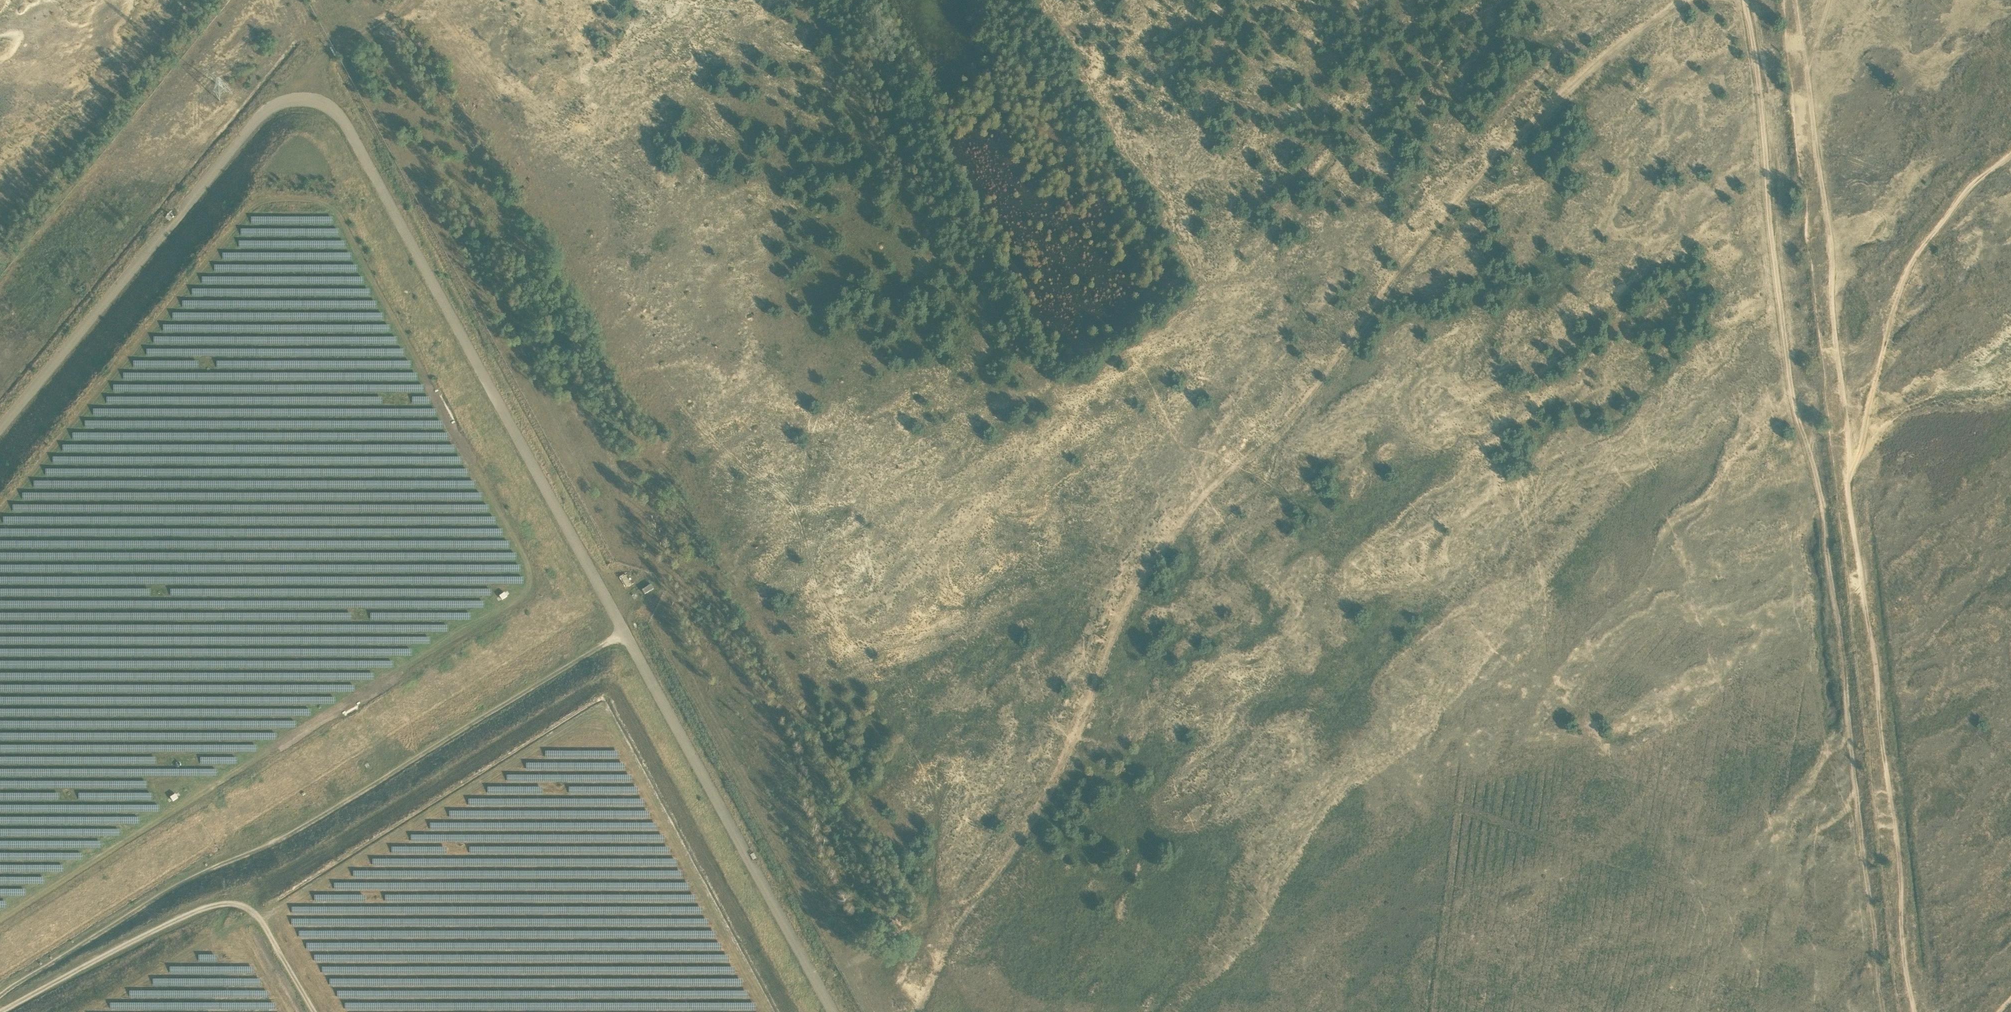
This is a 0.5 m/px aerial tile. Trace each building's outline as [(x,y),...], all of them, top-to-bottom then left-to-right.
[(652,583),(642,588),(645,594),(655,589),(652,583)]
